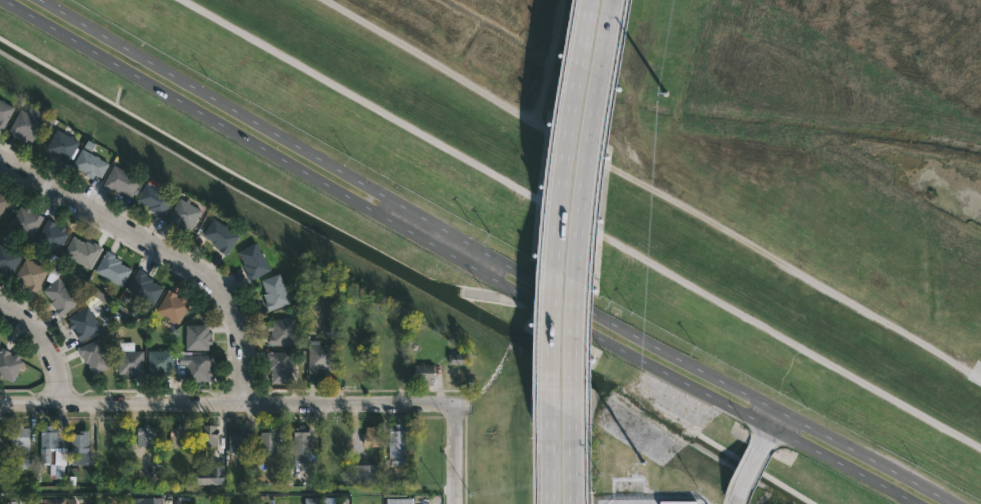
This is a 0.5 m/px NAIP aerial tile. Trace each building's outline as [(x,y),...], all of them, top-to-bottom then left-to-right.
[(5,128),(0,125),(0,98),(3,100),(4,99),(16,107),(5,128)] [(33,105),(49,115),(34,142),(28,139),(27,141),(22,138),(23,135),(20,134),(19,136),(10,131),(22,109),(29,112),(33,105)] [(58,128),(67,132),(67,133),(76,137),(75,138),(81,142),(69,164),(60,159),(61,158),(57,156),(56,157),(50,154),(51,152),(46,149),(58,128)] [(84,148),(97,156),(98,155),(111,164),(103,178),(97,174),(94,179),(74,165),(84,148)] [(116,165),(130,172),(146,183),(137,196),(134,195),(133,197),(121,190),(119,193),(104,185),(116,165)] [(160,190),(162,191),(162,189),(175,198),(163,219),(155,215),(156,213),(149,208),(150,207),(138,199),(148,182),(160,190)] [(10,199),(0,216),(0,193),(2,190),(8,193),(6,196),(10,199)] [(194,198),(213,208),(205,221),(200,219),(193,231),(188,228),(186,231),(180,227),(182,225),(169,219),(182,198),(192,202),(194,198)] [(22,205),(26,208),(27,205),(33,209),(31,212),(34,214),(36,212),(45,217),(32,239),(10,226),(22,205)] [(216,218),(220,221),(222,218),(225,221),(224,223),(233,228),(232,229),(242,236),(228,256),(213,245),(215,243),(204,235),(216,218)] [(56,225),(60,227),(62,225),(67,228),(66,231),(70,233),(59,254),(37,240),(49,219),(57,223),(56,225)] [(73,235),(86,242),(87,240),(104,248),(92,269),(63,253),(73,235)] [(257,242),(273,269),(251,281),(244,265),(246,264),(240,252),(257,242)] [(2,271),(0,270),(0,244),(4,246),(5,245),(12,250),(13,249),(22,256),(10,278),(1,272),(2,271)] [(133,270),(123,288),(111,280),(108,285),(101,281),(104,276),(95,271),(108,250),(117,255),(116,257),(122,261),(121,263),(133,270)] [(27,258),(35,262),(34,263),(39,265),(40,263),(43,265),(43,267),(49,271),(36,292),(25,284),(23,287),(17,283),(19,280),(15,278),(27,258)] [(165,288),(155,306),(127,290),(139,268),(148,273),(147,275),(155,279),(153,282),(165,288)] [(281,273),(289,292),(288,292),(292,303),(270,311),(267,302),(268,302),(264,294),(267,293),(262,280),(281,273)] [(68,287),(73,291),(72,292),(80,302),(61,317),(51,303),(54,301),(44,290),(59,277),(68,287)] [(177,296),(181,298),(182,295),(188,299),(186,301),(191,304),(180,324),(157,311),(169,289),(179,294),(177,296)] [(89,306),(102,329),(80,342),(75,333),(77,332),(75,328),(73,329),(69,323),(71,322),(69,317),(89,306)] [(295,319),(295,346),(270,345),(270,335),(272,335),(272,331),(269,331),(269,324),(272,324),(272,319),(295,319)] [(210,331),(211,332),(211,338),(213,338),(213,345),(210,345),(210,350),(187,350),(188,325),(210,325),(210,331)] [(99,338),(106,351),(105,352),(112,367),(93,375),(88,363),(87,363),(84,356),(81,357),(77,348),(99,338)] [(132,341),(132,351),(145,351),(145,374),(137,374),(137,376),(131,376),(131,378),(125,378),(125,374),(118,374),(119,341),(132,341)] [(335,345),(335,372),(325,372),(325,369),(318,369),(318,376),(310,376),(309,346),(335,345)] [(6,378),(0,376),(0,351),(2,347),(12,352),(11,354),(14,356),(16,353),(22,357),(20,359),(25,362),(14,382),(5,379),(6,378)] [(176,350),(175,376),(165,375),(165,374),(160,374),(160,378),(154,377),(154,374),(149,373),(150,351),(164,351),(164,349),(176,350)] [(298,349),(298,363),(293,363),(293,367),(292,367),(292,384),(272,383),(272,370),(270,370),(270,362),(268,362),(268,351),(291,352),(292,349),(298,349)] [(449,364),(462,364),(461,354),(448,354),(449,364)] [(213,361),(213,365),(210,365),(210,369),(213,369),(214,378),(212,378),(212,381),(186,382),(186,379),(184,379),(184,390),(175,390),(175,377),(178,377),(178,365),(189,366),(189,363),(181,364),(181,355),(213,355),(213,361)] [(436,365),(436,380),(432,380),(432,384),(418,384),(417,365),(436,365)] [(23,424),(24,428),(30,428),(30,464),(27,464),(28,469),(12,469),(11,428),(17,428),(17,424),(23,424)] [(150,424),(150,427),(156,427),(156,446),(137,446),(137,427),(145,427),(145,424),(150,424)] [(402,424),(402,426),(407,426),(407,461),(406,461),(406,466),(392,466),(392,461),(390,461),(390,427),(396,427),(396,424),(402,424)] [(183,425),(183,429),(189,429),(188,447),(176,447),(176,448),(172,448),(171,446),(172,428),(178,428),(178,425),(183,425)] [(198,446),(217,447),(218,425),(198,425),(198,446)] [(306,425),(306,428),(312,428),(311,457),(295,457),(295,429),(299,429),(300,425),(306,425)] [(58,428),(57,448),(68,448),(68,465),(65,465),(64,480),(51,479),(52,464),(40,463),(41,428),(46,428),(46,426),(53,426),(53,428),(58,428)] [(363,446),(379,447),(380,427),(364,426),(363,446)] [(276,429),(276,432),(278,432),(278,455),(262,455),(261,432),(271,432),(271,429),(276,429)] [(89,453),(72,453),(72,434),(80,434),(80,431),(90,431),(90,451),(89,451),(89,453)] [(243,453),(243,455),(230,454),(230,433),(248,433),(248,453),(243,453)] [(380,483),(355,484),(354,465),(380,464),(380,483)] [(226,465),(226,485),(197,484),(198,465),(226,465)]
